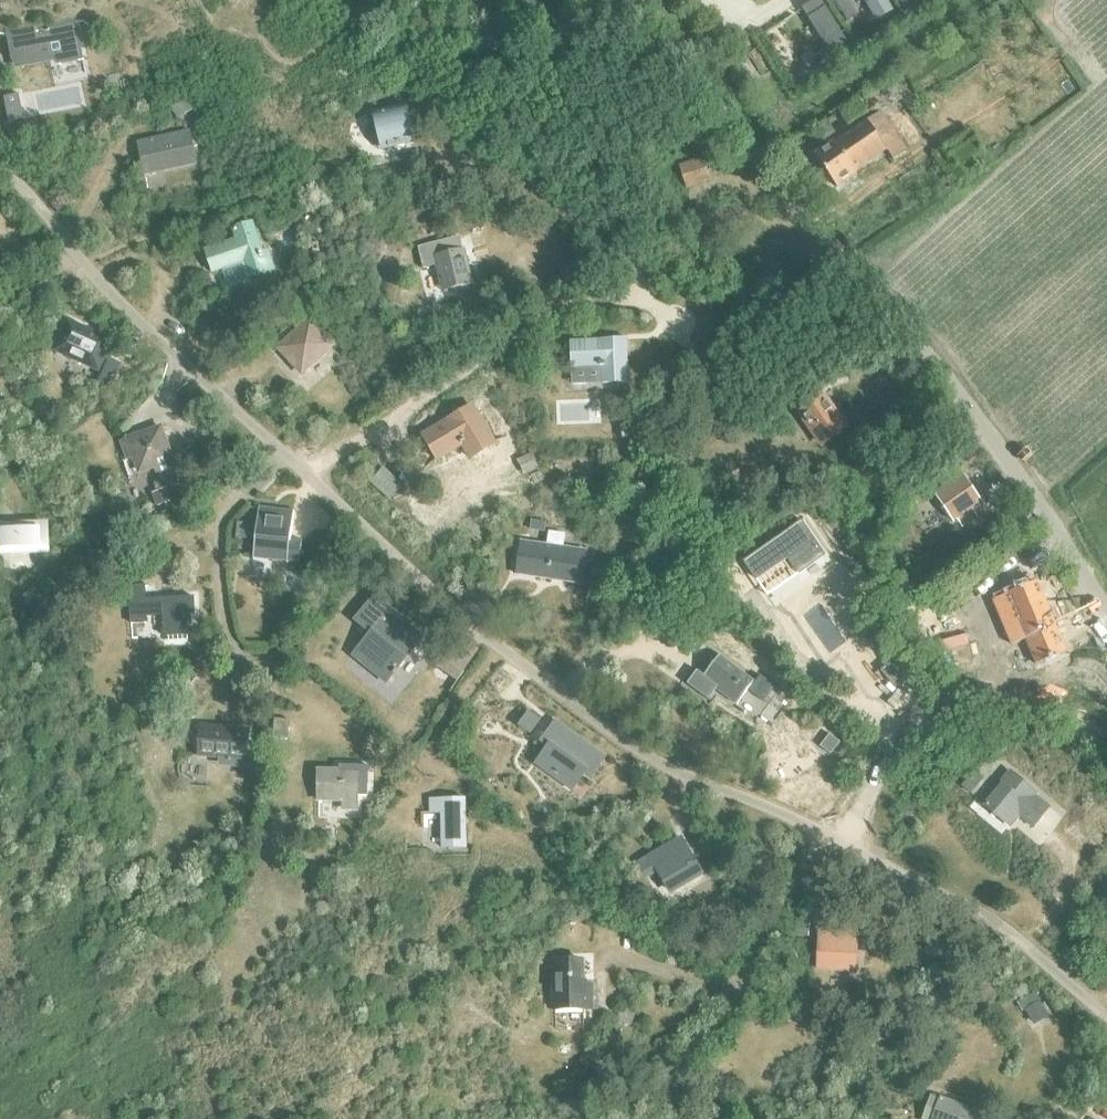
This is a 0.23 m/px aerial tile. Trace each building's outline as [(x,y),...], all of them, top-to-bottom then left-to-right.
[(820,0),(813,0),(806,4),(830,45),(843,37),(820,0)] [(840,10),(851,4),(849,0),(834,0),(840,10)] [(887,0),(863,0),(873,17),(891,7),(887,0)] [(900,2),(907,15),(917,9),(912,0),(904,0),(900,2)] [(37,25),(5,31),(11,61),(13,61),(14,70),(55,62),(56,66),(83,61),(75,22),(38,29),(37,25)] [(814,58),(806,63),(812,74),(821,69),(814,58)] [(8,122),(23,119),(18,95),(4,98),(8,122)] [(169,107),(177,120),(193,110),(185,97),(169,107)] [(405,106),(371,114),(380,151),(413,143),(405,106)] [(814,155),(837,188),(856,175),(854,173),(886,151),(893,161),(906,151),(881,113),(835,144),(834,142),(814,155)] [(828,123),(811,134),(819,145),(835,134),(828,123)] [(137,144),(144,175),(196,163),(189,132),(137,144)] [(679,168),(685,189),(711,180),(704,159),(679,168)] [(206,251),(213,272),(244,262),(249,277),(261,273),(267,271),(267,270),(273,267),(267,251),(261,253),(252,223),(233,229),(237,240),(206,251)] [(418,247),(423,269),(436,266),(442,292),(472,285),(464,250),(446,255),(444,242),(418,247)] [(278,349),(301,374),(333,345),(303,312),(295,320),(302,327),(278,349)] [(54,351),(98,372),(113,342),(68,321),(54,351)] [(571,342),(572,369),(601,368),(602,384),(628,382),(627,340),(571,342)] [(108,359),(101,374),(115,380),(122,365),(108,359)] [(830,390),(796,414),(820,448),(848,428),(842,419),(848,415),(830,390)] [(424,436),(437,459),(463,445),(471,458),(494,444),(471,407),(424,436)] [(894,410),(881,421),(889,429),(902,418),(894,410)] [(121,442),(127,459),(134,457),(154,467),(156,474),(174,468),(160,428),(121,442)] [(517,460),(525,476),(540,468),(532,452),(517,460)] [(934,495),(954,523),(957,521),(962,528),(978,518),(973,510),(983,504),(963,475),(934,495)] [(149,495),(155,510),(171,503),(165,488),(149,495)] [(258,509),(253,557),(288,561),(299,562),(302,541),(290,540),(293,513),(258,509)] [(529,532),(544,534),(546,522),(531,520),(529,532)] [(801,521),(742,562),(755,580),(789,557),(799,573),(824,555),(801,521)] [(236,523),(235,540),(247,541),(248,524),(248,525),(239,523),(236,523)] [(46,551),(46,525),(0,526),(0,552),(46,551)] [(521,542),(516,575),(568,583),(573,550),(562,548),(564,535),(549,533),(547,546),(521,542)] [(939,571),(925,581),(933,593),(947,583),(939,571)] [(1066,653),(1050,613),(1037,583),(993,601),(1012,646),(1026,640),(1037,666),(1066,653)] [(191,635),(190,627),(192,627),(192,621),(190,621),(190,615),(194,615),(193,598),(145,600),(145,586),(129,587),(130,624),(146,623),(146,617),(163,616),(164,637),(168,636),(168,641),(187,640),(187,635),(191,635)] [(367,667),(386,682),(425,634),(377,595),(356,621),(385,644),(367,667)] [(697,671),(687,684),(708,700),(716,690),(737,706),(753,683),(719,656),(704,676),(697,671)] [(891,672),(879,657),(870,664),(881,679),(891,672)] [(760,677),(750,691),(764,702),(775,688),(760,677)] [(166,715),(180,729),(189,719),(175,706),(166,715)] [(528,714),(519,726),(530,734),(539,722),(528,714)] [(272,736),(288,738),(290,721),(274,719),(272,736)] [(549,748),(538,764),(572,788),(583,773),(591,778),(604,759),(554,723),(540,742),(549,748)] [(201,727),(199,756),(230,759),(229,769),(255,771),(257,748),(246,747),(248,731),(201,727)] [(829,734),(820,746),(830,755),(839,743),(829,734)] [(338,772),(318,772),(318,800),(344,801),(343,810),(356,810),(356,796),(368,796),(367,766),(338,766),(338,772)] [(962,786),(974,795),(987,780),(976,771),(962,786)] [(1019,816),(1033,828),(1050,807),(1035,796),(1034,798),(1027,792),(1030,788),(1010,771),(999,784),(1001,785),(985,806),(1004,822),(1013,811),(1019,815),(1019,816)] [(429,800),(430,814),(441,814),(441,848),(466,847),(465,799),(440,800),(429,800)] [(670,892),(700,874),(681,840),(639,865),(646,877),(657,870),(670,892)] [(796,937),(809,938),(811,923),(797,922),(796,937)] [(817,968),(856,971),(858,933),(820,930),(817,968)] [(583,985),(582,961),(554,961),(554,1010),(592,1010),(592,985),(583,985)] [(1022,1006),(1034,1026),(1048,1018),(1036,998),(1022,1006)] [(621,1004),(616,1022),(628,1026),(633,1007),(621,1004)] [(987,1117),(974,1113),(975,1110),(940,1098),(932,1118),(986,1118),(987,1117)]
